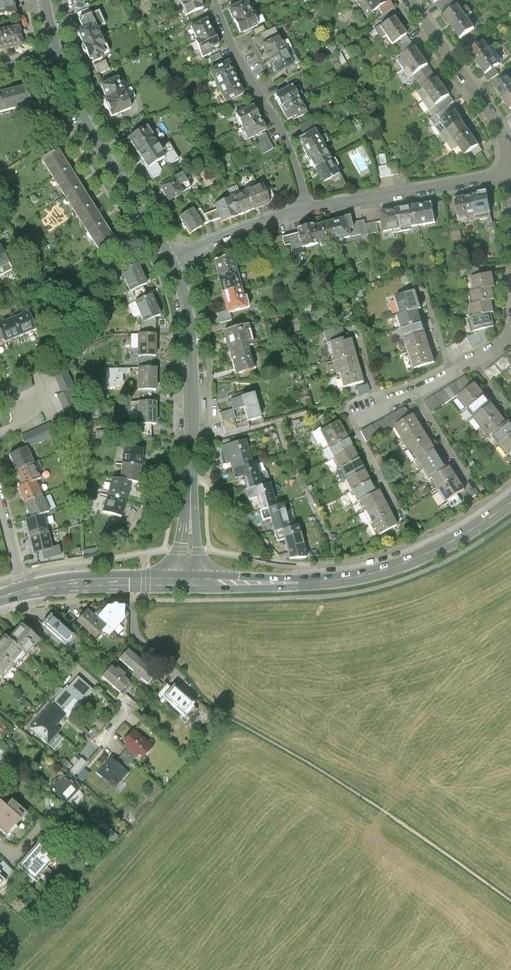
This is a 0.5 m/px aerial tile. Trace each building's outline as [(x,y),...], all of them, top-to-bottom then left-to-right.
[(18,11),(17,0),(0,0),(0,13),(18,11)] [(202,0),(182,0),(188,14),(205,6),(202,0)] [(235,20),(254,12),(248,0),(245,0),(229,7),(235,20)] [(387,1),(387,0),(370,0),(365,3),(371,12),(378,7),(383,16),(395,9),(389,0),(387,1)] [(435,0),(444,13),(457,4),(454,0),(435,0)] [(452,25),(469,14),(461,2),(457,4),(444,13),(452,25)] [(89,9),(77,14),(80,20),(91,15),(89,9)] [(235,20),(241,34),(259,25),(254,12),(235,20)] [(477,25),(469,14),(452,25),(460,37),(471,30),(477,25)] [(191,23),(197,39),(216,31),(210,15),(191,23)] [(379,26),(386,34),(400,24),(393,15),(379,26)] [(76,27),(84,45),(103,36),(95,18),(76,27)] [(386,34),(393,43),(398,39),(407,33),(400,24),(386,34)] [(477,25),(471,30),(475,36),(483,30),(479,24),(477,25)] [(19,25),(0,29),(0,50),(23,44),(19,25)] [(216,31),(197,39),(203,53),(222,45),(216,31)] [(407,53),(415,47),(407,33),(398,39),(407,53)] [(280,35),(265,42),(272,58),(287,51),(280,35)] [(84,45),(93,63),(112,54),(103,36),(84,45)] [(471,49),(478,60),(494,50),(486,39),(471,49)] [(402,56),(408,65),(421,56),(415,47),(407,53),(402,56)] [(478,60),(486,72),(494,66),(501,61),(494,50),(478,60)] [(287,51),(272,58),(279,73),(294,67),(287,51)] [(231,56),(210,66),(219,84),(239,75),(231,56)] [(408,65),(414,74),(417,72),(427,64),(421,56),(408,65)] [(107,59),(96,64),(100,73),(112,68),(107,59)] [(438,79),(427,64),(417,72),(427,87),(438,79)] [(484,73),(489,81),(499,73),(494,66),(486,72),(484,73)] [(100,82),(107,96),(125,88),(118,73),(100,82)] [(248,92),(239,75),(219,84),(228,102),(248,92)] [(504,97),(510,92),(510,75),(496,85),(504,97)] [(427,87),(425,88),(430,96),(444,87),(438,79),(427,87)] [(0,90),(0,111),(33,101),(27,82),(0,90)] [(295,85),(275,95),(282,107),(301,97),(295,85)] [(444,87),(430,96),(435,104),(449,94),(444,87)] [(134,106),(125,88),(107,96),(106,97),(105,101),(112,116),(134,106)] [(301,97),(282,107),(288,119),(308,109),(301,97)] [(236,113),(243,126),(261,116),(255,104),(236,113)] [(456,109),(441,120),(448,129),(463,119),(456,109)] [(268,128),(261,116),(243,126),(249,138),(268,128)] [(463,119),(448,129),(453,137),(468,127),(463,119)] [(147,126),(128,138),(138,153),(156,141),(147,126)] [(453,137),(459,146),(474,135),(468,127),(453,137)] [(315,131),(300,139),(307,154),(323,145),(315,131)] [(474,135),(459,146),(465,154),(480,143),(474,135)] [(271,137),(259,142),(263,152),(275,147),(271,137)] [(156,141),(138,153),(147,167),(165,155),(156,141)] [(323,145),(307,154),(315,168),(331,160),(323,145)] [(57,150),(41,161),(52,178),(68,168),(67,166),(57,150)] [(382,163),(389,162),(387,152),(380,153),(382,163)] [(331,160),(315,168),(322,181),(337,173),(331,160)] [(398,163),(380,165),(381,175),(399,174),(398,163)] [(415,164),(404,172),(408,177),(419,169),(415,164)] [(68,168),(52,178),(64,196),(80,185),(79,184),(68,168)] [(176,175),(159,185),(169,202),(185,192),(181,186),(188,182),(183,173),(177,177),(176,175)] [(193,181),(186,185),(190,190),(196,186),(193,181)] [(80,185),(64,196),(76,213),(92,203),(89,200),(80,185)] [(265,185),(248,191),(255,208),(272,202),(270,198),(266,187),(265,185)] [(270,185),(266,187),(270,198),(274,197),(270,185)] [(487,189),(471,191),(474,216),(490,214),(487,189)] [(248,191),(232,197),(238,215),(255,208),(248,191)] [(471,191),(455,193),(458,219),(474,216),(471,191)] [(216,209),(203,214),(207,222),(219,217),(221,221),(238,215),(232,197),(214,203),(216,209)] [(434,201),(416,204),(419,225),(437,222),(434,201)] [(92,203),(76,213),(87,231),(103,221),(101,217),(92,203)] [(416,204),(398,206),(401,227),(419,225),(416,204)] [(207,222),(203,214),(197,205),(179,216),(190,233),(207,222)] [(398,206),(380,209),(382,221),(383,230),(401,227),(398,206)] [(347,218),(330,221),(334,241),(351,238),(350,235),(348,223),(347,218)] [(366,223),(365,220),(348,223),(350,235),(368,232),(366,223)] [(103,221),(87,231),(99,249),(115,238),(113,235),(103,221)] [(330,221),(314,224),(318,244),(334,241),(330,221)] [(380,233),(377,221),(366,223),(368,232),(369,236),(380,233)] [(314,224),(298,227),(299,232),(295,233),(297,243),(301,243),(302,247),(318,244),(314,224)] [(284,246),(297,243),(295,233),(282,236),(284,246)] [(12,269),(0,246),(0,275),(12,269)] [(236,253),(217,259),(222,276),(241,271),(236,253)] [(92,263),(101,279),(114,272),(105,256),(92,263)] [(155,282),(146,261),(128,268),(137,289),(155,282)] [(247,289),(241,271),(222,276),(228,295),(247,289)] [(497,273),(477,276),(480,291),(498,287),(500,287),(497,273)] [(500,300),(498,287),(480,291),(477,291),(480,304),(497,300),(500,300)] [(253,307),(247,289),(228,295),(234,313),(253,307)] [(421,291),(402,297),(407,314),(423,309),(426,308),(421,291)] [(167,311),(157,293),(142,301),(151,319),(162,313),(167,311)] [(500,312),(497,300),(480,304),(476,304),(478,317),(497,313),(500,312)] [(135,316),(143,314),(139,301),(131,304),(135,316)] [(218,313),(221,323),(234,318),(230,309),(218,313)] [(403,315),(407,328),(427,322),(423,309),(407,314),(403,315)] [(14,318),(22,336),(38,329),(30,312),(14,318)] [(163,333),(162,313),(151,319),(148,322),(149,328),(150,328),(150,333),(163,333)] [(500,327),(497,313),(478,317),(476,317),(479,331),(483,331),(493,329),(500,327)] [(14,318),(0,324),(0,329),(5,340),(6,342),(22,336),(14,318)] [(431,335),(427,322),(407,328),(411,341),(431,335)] [(251,324),(230,329),(235,351),(254,347),(257,346),(251,324)] [(494,338),(493,329),(483,331),(452,347),(457,358),(494,338)] [(150,333),(146,333),(146,356),(158,356),(163,356),(163,333),(150,333)] [(411,341),(415,354),(435,348),(431,335),(411,341)] [(347,339),(335,342),(340,360),(360,354),(356,340),(348,342),(347,339)] [(254,347),(235,351),(241,374),(259,370),(254,347)] [(439,361),(435,348),(415,354),(419,367),(439,361)] [(490,370),(498,379),(510,369),(510,353),(490,370)] [(364,368),(360,354),(340,360),(344,374),(364,368)] [(158,356),(146,356),(146,367),(158,367),(158,356)] [(81,387),(67,358),(56,364),(70,392),(75,389),(81,387)] [(158,367),(146,367),(146,390),(159,390),(163,390),(162,367),(158,367)] [(368,382),(364,368),(344,374),(348,387),(368,382)] [(478,383),(471,374),(429,400),(435,412),(465,394),(478,383)] [(0,385),(0,390),(3,398),(29,387),(24,375),(0,385)] [(465,394),(473,404),(488,392),(480,382),(478,383),(465,394)] [(88,416),(75,389),(70,392),(64,395),(77,422),(88,416)] [(159,400),(159,390),(146,390),(146,400),(159,400)] [(260,392),(237,397),(238,402),(240,408),(246,406),(249,419),(258,417),(266,415),(260,392)] [(496,402),(488,392),(473,404),(481,414),(496,402)] [(163,400),(159,400),(146,400),(146,423),(158,423),(163,423),(163,400)] [(481,414),(489,424),(504,412),(496,402),(481,414)] [(403,407),(360,431),(365,441),(395,425),(409,417),(403,407)] [(395,425),(402,436),(424,422),(418,411),(409,417),(395,425)] [(504,412),(489,424),(498,434),(500,432),(510,424),(510,420),(504,412)] [(242,428),(239,416),(228,419),(231,431),(242,428)] [(345,427),(341,419),(320,429),(326,441),(347,431),(345,427)] [(431,433),(424,422),(402,436),(409,447),(431,433)] [(20,435),(25,448),(28,447),(55,435),(49,423),(20,435)] [(158,435),(158,423),(146,423),(146,435),(158,435)] [(508,442),(510,440),(510,424),(500,432),(508,442)] [(350,438),(347,431),(326,441),(332,453),(353,443),(350,438)] [(409,447),(415,457),(438,443),(431,433),(409,447)] [(234,455),(237,467),(254,462),(253,458),(247,438),(223,444),(225,454),(233,452),(234,455)] [(356,449),(353,443),(332,453),(338,465),(359,455),(356,449)] [(444,454),(438,443),(415,457),(422,468),(444,454)] [(133,446),(129,462),(147,466),(151,450),(133,446)] [(9,454),(15,470),(34,462),(28,447),(25,448),(9,454)] [(451,465),(444,454),(422,468),(429,479),(432,477),(451,465)] [(362,461),(359,455),(338,465),(344,477),(365,467),(362,461)] [(235,477),(243,475),(244,478),(247,488),(262,484),(262,481),(256,461),(254,462),(237,467),(232,468),(235,477)] [(34,462),(15,470),(22,485),(36,479),(40,477),(34,462)] [(129,462),(125,478),(138,481),(143,482),(147,466),(129,462)] [(432,477),(439,488),(458,476),(451,465),(432,477)] [(367,472),(365,467),(344,477),(350,489),(370,478),(367,472)] [(125,478),(119,476),(114,494),(133,498),(138,481),(125,478)] [(466,488),(458,476),(439,488),(447,500),(466,488)] [(373,484),(370,478),(350,489),(356,500),(360,498),(376,490),(373,484)] [(25,502),(43,495),(36,479),(22,485),(18,487),(25,502)] [(258,502),(261,510),(277,506),(276,503),(270,482),(262,484),(247,488),(250,501),(257,499),(258,502)] [(360,498),(366,511),(389,499),(386,494),(383,487),(376,490),(360,498)] [(129,515),(133,498),(114,494),(110,510),(129,515)] [(43,495),(25,502),(32,517),(44,514),(43,512),(50,510),(43,495)] [(366,511),(372,523),(395,512),(392,506),(389,499),(366,511)] [(286,503),(277,506),(261,510),(264,523),(272,520),(273,523),(275,530),(283,529),(292,526),(292,523),(286,503)] [(372,523),(378,535),(401,524),(398,518),(395,512),(372,523)] [(30,536),(49,531),(44,514),(32,517),(25,519),(30,536)] [(292,526),(283,529),(275,530),(278,542),(286,540),(287,543),(289,553),(301,550),(307,549),(306,545),(300,524),(292,526)] [(49,531),(30,536),(34,553),(53,549),(49,531)] [(289,553),(291,559),(302,556),(301,550),(289,553)] [(107,605),(93,613),(106,625),(101,631),(108,635),(112,631),(113,632),(127,615),(129,613),(124,608),(124,605),(118,605),(118,604),(117,603),(116,603),(115,603),(114,603),(113,604),(113,605),(107,605)] [(106,625),(93,613),(88,609),(76,621),(95,638),(101,631),(106,625)] [(67,644),(75,634),(51,613),(42,623),(67,644)] [(23,623),(11,637),(25,650),(28,653),(41,639),(23,623)] [(0,643),(0,673),(2,675),(25,650),(11,637),(8,634),(0,643)] [(156,674),(128,649),(120,659),(135,672),(132,675),(139,681),(141,678),(148,684),(156,674)] [(112,665),(102,676),(121,693),(124,696),(126,694),(134,685),(124,676),(126,674),(118,667),(116,669),(112,665)] [(64,689),(52,702),(66,715),(69,717),(93,690),(78,677),(70,686),(69,685),(68,684),(64,689)] [(167,684),(155,697),(163,704),(167,700),(184,716),(185,715),(189,718),(198,708),(194,705),(196,703),(174,684),(171,687),(167,684)] [(48,698),(52,702),(64,689),(61,687),(59,685),(48,698)] [(121,693),(116,697),(134,713),(140,706),(126,694),(124,696),(121,693)] [(52,702),(30,728),(54,749),(63,738),(58,733),(61,729),(57,726),(58,725),(62,720),(66,715),(52,702)] [(92,728),(87,733),(94,739),(99,733),(92,728)] [(124,745),(127,748),(137,756),(138,755),(139,755),(143,759),(153,746),(134,729),(133,730),(123,741),(126,743),(124,745)] [(127,748),(116,762),(122,766),(124,763),(128,766),(137,756),(127,748)] [(82,757),(69,771),(74,775),(86,762),(84,759),(82,757)] [(111,757),(97,773),(115,788),(129,772),(122,766),(116,762),(111,757)] [(64,758),(60,764),(66,769),(70,763),(64,758)] [(65,775),(62,772),(57,777),(51,784),(56,789),(54,792),(69,806),(83,791),(73,783),(76,779),(68,772),(65,775)] [(7,835),(9,833),(12,836),(19,828),(16,825),(27,813),(12,800),(7,806),(0,801),(0,829),(7,835)] [(103,823),(96,830),(111,844),(118,837),(103,823)] [(40,843),(19,866),(37,882),(42,876),(40,875),(51,863),(53,865),(58,859),(40,843)] [(0,864),(0,867),(9,876),(14,872),(3,861),(0,864)]
